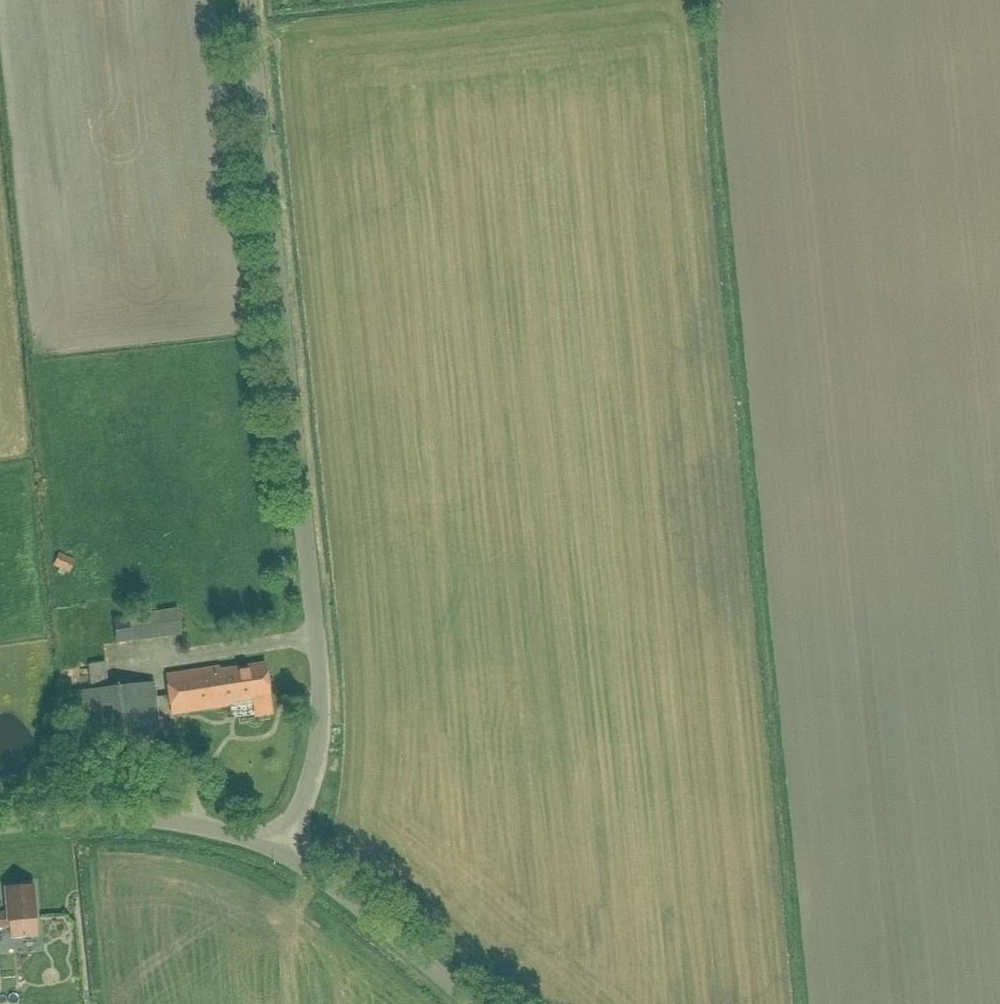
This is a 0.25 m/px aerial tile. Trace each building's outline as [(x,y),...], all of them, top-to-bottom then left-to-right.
[(130,641),(181,634),(178,609),(127,616),(130,641)] [(232,701),(269,695),(264,662),(219,669),(219,666),(166,674),(172,714),(233,704),(232,701)] [(84,741),(160,730),(152,682),(77,694),(84,741)] [(78,773),(91,772),(89,755),(77,756),(78,773)] [(20,920),(35,919),(32,886),(3,888),(5,912),(0,913),(0,927),(8,927),(8,937),(21,936),(20,920)]
